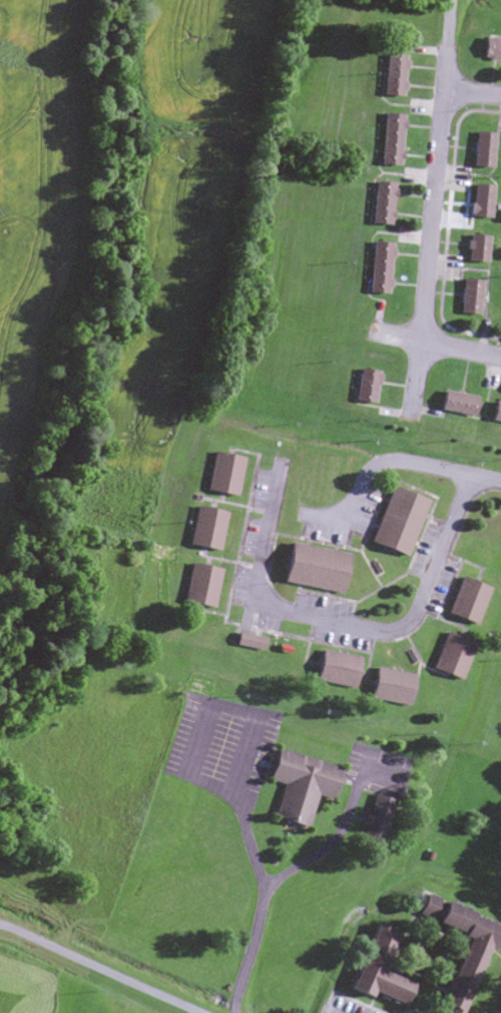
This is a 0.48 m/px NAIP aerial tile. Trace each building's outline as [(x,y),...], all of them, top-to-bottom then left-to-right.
[(482,39),(482,60),(500,60),(500,40),(482,39)] [(403,99),(404,56),(382,56),(381,98),(403,99)] [(401,116),(381,115),(379,167),(399,167),(401,116)] [(493,134),(473,134),(472,168),(492,169),(493,134)] [(369,225),(390,227),(393,185),(372,183),(369,225)] [(492,187),(472,185),(469,218),(490,220),(492,187)] [(486,263),(486,236),(466,236),(466,263),(486,263)] [(388,296),(390,244),(369,243),(367,295),(388,296)] [(479,281),(460,281),(460,315),(479,315),(479,281)] [(373,406),(377,373),(357,371),(353,404),(373,406)] [(437,412),(472,418),(475,399),(441,392),(437,412)] [(491,404),(488,423),(500,425),(500,405),(491,404)] [(206,493),(237,498),(243,459),(212,454),(206,493)] [(370,544),(407,557),(426,502),(389,489),(370,544)] [(225,514),(194,509),(189,547),(219,551),(225,514)] [(281,584),(340,594),(347,554),(288,544),(281,584)] [(221,569),(190,564),(183,604),(214,609),(221,569)] [(446,615),(476,625),(489,588),(459,578),(446,615)] [(430,669),(459,681),(474,645),(445,633),(430,669)] [(264,639),(236,634),(233,647),(262,652),(264,639)] [(358,657),(318,651),(314,683),(354,688),(358,657)] [(368,700),(407,707),(412,675),(373,669),(368,700)] [(273,819),(307,828),(316,796),(332,800),(340,767),(274,750),(266,780),(282,785),(273,819)] [(393,802),(371,795),(359,839),(381,845),(393,802)] [(426,893),(440,898),(439,901),(470,913),(469,916),(500,929),(493,949),(486,946),(460,1011),(441,1004),(467,939),(459,936),(460,933),(431,921),(432,918),(418,913),(426,893)] [(393,936),(373,927),(347,989),(369,998),(371,992),(402,1004),(411,984),(379,971),(393,936)]
